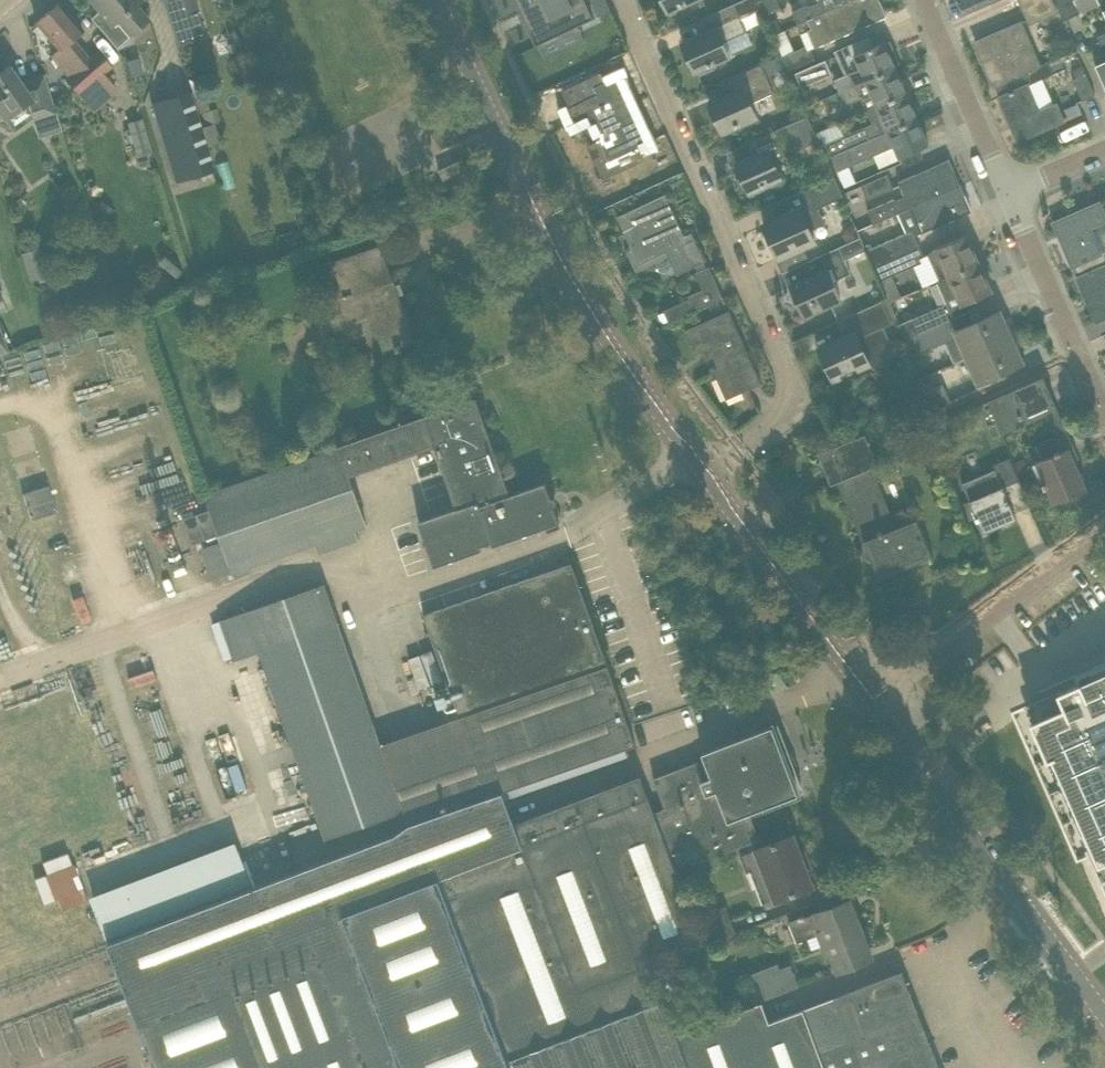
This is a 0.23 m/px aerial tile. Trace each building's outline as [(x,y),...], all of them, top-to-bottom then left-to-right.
[(117,49),(132,36),(129,33),(147,17),(136,4),(140,0),(89,0),(98,10),(90,17),(117,49)] [(176,45),(204,36),(197,11),(185,15),(180,0),(163,0),(176,45)] [(535,46),(593,18),(585,0),(514,0),(535,46)] [(668,11),(692,0),(663,0),(668,11)] [(747,31),(740,17),(762,7),(758,0),(740,0),(705,16),(711,30),(682,43),(695,71),(731,55),(724,41),(747,31)] [(797,24),(853,0),(819,0),(819,1),(809,5),(808,4),(792,11),(797,24)] [(797,24),(801,33),(807,30),(814,48),(886,16),(879,0),(853,0),(797,24)] [(966,12),(993,0),(961,0),(966,12)] [(1020,5),(1028,24),(1058,11),(1053,0),(1031,0),(1020,5)] [(1063,19),(1099,3),(1098,0),(1055,0),(1063,19)] [(50,55),(68,75),(65,79),(79,94),(112,65),(97,48),(88,55),(73,37),(83,29),(58,1),(35,21),(58,48),(50,55)] [(768,22),(773,35),(781,31),(775,19),(768,22)] [(995,85),(1000,96),(1029,83),(1029,84),(1031,83),(1026,71),(1041,64),(1041,63),(1022,21),(978,40),(987,59),(983,60),(994,86),(995,85)] [(1096,35),(1104,55),(1104,32),(1096,35)] [(834,79),(839,92),(895,67),(890,56),(895,54),(890,40),(884,42),(884,41),(853,54),(858,67),(847,72),(847,73),(834,79)] [(788,68),(788,70),(815,59),(808,44),(782,55),(788,68)] [(782,55),(762,64),(768,77),(788,68),(782,55)] [(794,72),(800,86),(831,73),(825,59),(794,72)] [(1095,64),(1104,86),(1104,59),(1095,64)] [(1047,61),(1041,63),(1041,64),(1026,71),(1031,83),(1053,73),(1047,61)] [(709,104),(722,132),(758,116),(751,101),(774,91),(768,77),(762,64),(761,63),(732,76),(739,90),(709,104)] [(2,118),(2,119),(27,102),(38,137),(60,130),(43,74),(20,81),(9,65),(0,71),(0,119),(2,118)] [(859,96),(866,110),(906,93),(895,67),(839,92),(844,103),(859,96)] [(1073,79),(1082,100),(1095,94),(1086,73),(1073,79)] [(598,94),(565,109),(573,126),(590,117),(610,160),(648,141),(618,76),(595,87),(598,94)] [(1029,83),(1000,96),(998,96),(1009,122),(1013,120),(1022,139),(1064,121),(1056,101),(1039,108),(1029,84),(1029,83)] [(190,90),(152,101),(176,181),(179,180),(192,176),(214,169),(206,144),(201,126),(190,90)] [(825,142),(831,156),(918,118),(906,93),(866,110),(871,122),(825,142)] [(193,100),(199,113),(210,108),(205,95),(193,100)] [(201,112),(205,124),(220,120),(216,108),(201,112)] [(742,176),(736,178),(742,193),(748,190),(749,192),(769,183),(783,177),(775,160),(795,150),(793,146),(803,141),(805,146),(818,141),(807,115),(770,132),(749,141),(755,154),(736,163),(742,176)] [(126,122),(136,156),(151,152),(141,117),(126,122)] [(918,118),(831,156),(837,170),(894,145),(899,157),(929,144),(918,118)] [(214,122),(201,126),(206,144),(220,140),(214,122)] [(443,180),(467,168),(462,158),(438,170),(443,180)] [(909,208),(960,185),(949,159),(897,181),(904,197),(895,201),(894,197),(867,210),(872,222),(896,212),(909,207),(909,208)] [(894,188),(887,173),(860,185),(867,199),(894,188)] [(763,224),(779,258),(817,241),(812,229),(825,222),(818,207),(843,196),(833,175),(778,201),(784,214),(763,224)] [(866,249),(874,265),(919,246),(914,236),(920,233),(971,211),(960,185),(909,208),(909,207),(896,212),(905,232),(866,249)] [(705,261),(692,232),(684,235),(665,194),(617,216),(630,244),(625,246),(637,270),(657,261),(655,257),(666,251),(677,274),(695,266),(698,272),(695,272),(703,289),(688,295),(695,311),(723,298),(709,266),(706,267),(704,261),(705,261)] [(1072,266),(1103,253),(1102,251),(1091,227),(1104,221),(1104,214),(1099,202),(1057,220),(1065,239),(1061,241),(1072,266)] [(100,204),(92,216),(105,224),(113,212),(100,204)] [(842,234),(846,242),(860,236),(854,224),(845,228),(842,234)] [(928,254),(939,280),(980,262),(979,262),(978,261),(980,260),(981,258),(977,248),(974,247),(972,248),(967,235),(967,234),(936,248),(928,254)] [(808,278),(791,285),(805,316),(843,299),(834,280),(851,272),(845,259),(866,249),(860,237),(801,264),(808,278)] [(321,296),(334,331),(368,318),(375,337),(379,336),(385,353),(396,349),(396,351),(402,349),(400,344),(412,339),(414,343),(415,342),(381,243),(332,261),(341,289),(321,296)] [(20,252),(29,280),(49,273),(40,246),(20,252)] [(919,246),(874,265),(880,280),(925,260),(919,246)] [(1072,266),(1088,302),(1092,301),(1100,320),(1104,317),(1104,252),(1104,250),(1102,251),(1103,253),(1072,266)] [(81,251),(77,258),(89,265),(93,258),(81,251)] [(900,323),(905,338),(954,316),(951,309),(992,291),(992,290),(991,290),(979,263),(980,263),(980,262),(939,280),(937,281),(941,289),(946,302),(900,323)] [(882,301),(844,317),(851,333),(819,347),(833,380),(857,369),(858,371),(870,365),(871,368),(897,356),(884,326),(898,319),(889,298),(882,301)] [(711,366),(709,367),(711,372),(714,371),(717,379),(727,374),(736,394),(761,383),(729,310),(685,330),(692,344),(700,341),(711,366)] [(954,363),(967,357),(1013,337),(1001,310),(959,328),(954,316),(905,338),(908,358),(945,342),(954,363)] [(1013,337),(967,357),(978,382),(1024,362),(1013,337)] [(913,381),(916,395),(934,386),(928,374),(913,381)] [(1041,458),(1034,461),(1052,503),(1087,488),(1070,448),(1074,447),(1043,376),(987,401),(1001,434),(1046,415),(1055,434),(1035,443),(1041,458)] [(314,545),(356,530),(367,525),(349,475),(434,445),(455,507),(418,520),(434,565),(481,548),(480,545),(491,541),(493,545),(559,522),(554,508),(557,504),(556,500),(554,497),(550,496),(545,482),(506,495),(505,491),(509,490),(508,489),(504,490),(497,472),(498,472),(473,401),(205,494),(220,540),(232,573),(314,545)] [(947,418),(952,429),(962,425),(957,414),(947,418)] [(931,425),(936,437),(948,432),(943,420),(931,425)] [(33,422),(1,430),(9,460),(10,459),(18,488),(48,481),(33,422)] [(872,467),(877,465),(865,434),(820,452),(833,482),(830,483),(831,484),(840,480),(864,541),(868,540),(881,570),(879,571),(879,572),(927,553),(931,561),(932,560),(913,519),(897,526),(872,467)] [(966,492),(975,512),(984,532),(1016,518),(1014,512),(1030,505),(1019,479),(988,492),(984,484),(966,492)] [(52,483),(21,493),(30,524),(32,524),(42,555),(41,556),(51,586),(81,576),(52,483)] [(26,541),(19,515),(0,520),(0,545),(1,548),(26,541)] [(409,823),(394,834),(503,791),(636,745),(571,562),(423,614),(459,716),(381,743),(324,581),(219,619),(233,660),(259,650),(325,838),(404,810),(409,823)] [(1031,658),(1048,654),(1043,636),(1026,640),(1031,658)] [(1032,722),(1048,759),(1056,755),(1061,766),(1052,769),(1061,789),(1070,785),(1074,796),(1066,799),(1074,819),(1083,815),(1088,827),(1079,830),(1104,889),(1104,662),(1093,667),(1097,674),(1058,691),(1064,707),(1032,722)] [(1003,733),(1019,766),(1034,759),(1018,726),(1003,733)] [(591,872),(773,804),(753,751),(752,748),(750,746),(747,745),(745,745),(742,746),(570,810),(581,840),(0,1058),(0,1067),(666,1067),(591,872)] [(750,870),(763,904),(773,900),(773,901),(812,886),(792,835),(740,855),(746,872),(750,870)] [(41,859),(46,873),(34,876),(41,901),(56,896),(60,907),(87,898),(73,850),(41,859)] [(810,948),(821,944),(861,928),(850,899),(788,923),(796,942),(807,938),(810,948)] [(699,917),(709,942),(736,931),(726,905),(699,917)] [(861,928),(821,944),(826,958),(829,956),(835,972),(873,958),(861,928)] [(751,973),(762,1000),(799,985),(790,964),(780,968),(778,963),(751,973)] [(903,970),(770,1021),(762,1000),(677,1032),(691,1067),(941,1067),(903,970)]
